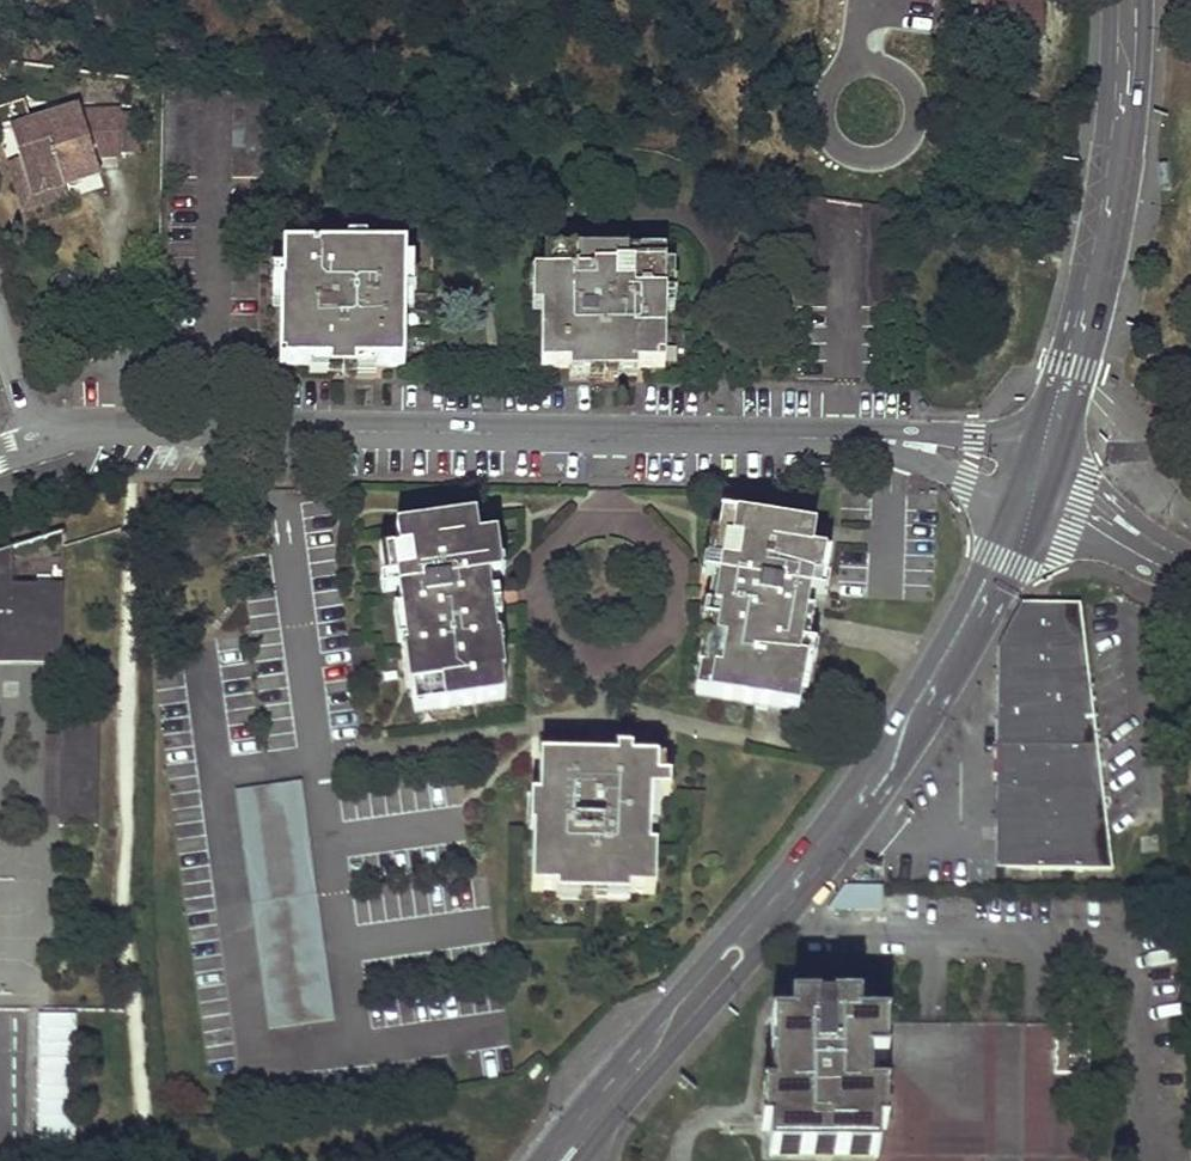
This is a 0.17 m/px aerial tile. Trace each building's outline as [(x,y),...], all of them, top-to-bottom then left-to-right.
[(1046,24),(1043,0),(992,0),(996,30),(1021,27),(1046,24)] [(1047,34),(1046,24),(1021,27),(1022,37),(1047,34)] [(0,110),(0,133),(1,135),(13,131),(22,160),(33,196),(66,186),(84,181),(84,165),(97,161),(96,158),(122,158),(122,156),(121,115),(121,114),(83,115),(81,109),(32,125),(25,102),(0,110)] [(141,115),(121,115),(122,156),(141,155),(141,115)] [(33,196),(22,160),(10,164),(25,211),(69,198),(66,186),(33,196)] [(102,175),(97,161),(84,165),(84,181),(102,175)] [(406,251),(284,251),(283,367),(405,369),(406,251)] [(665,255),(546,253),(547,288),(543,288),(543,369),(664,371),(665,255)] [(814,531),(720,516),(712,564),(720,566),(718,580),(713,610),(720,612),(715,641),(710,672),(699,670),(695,694),(798,712),(806,663),(798,662),(811,581),(819,583),(824,557),(810,554),(814,531)] [(398,551),(385,553),(389,580),(396,580),(406,652),(411,651),(416,689),(411,689),(414,713),(504,700),(501,676),(496,676),(491,640),(496,640),(486,567),(494,567),(490,539),(478,540),(475,519),(396,530),(398,551)] [(11,676),(24,675),(40,672),(62,664),(63,581),(13,580),(13,545),(0,549),(0,676),(11,676)] [(710,578),(718,580),(720,566),(712,564),(710,578)] [(1107,867),(1075,600),(1024,598),(1024,621),(1013,621),(1012,643),(1001,643),(999,865),(1107,867)] [(702,639),(715,641),(720,612),(713,610),(711,624),(705,623),(702,639)] [(501,676),(496,640),(491,640),(496,676),(501,676)] [(406,652),(411,689),(416,689),(411,651),(406,652)] [(606,893),(654,894),(655,850),(649,850),(650,795),(656,796),(656,781),(657,762),(540,758),(538,817),(543,818),(543,830),(538,830),(533,830),(531,891),(580,892),(580,885),(606,886),(606,893)] [(669,782),(656,781),(656,796),(669,796),(669,782)] [(235,791),(268,1029),(334,1020),(301,782),(235,791)] [(1084,1024),(856,1024),(855,1006),(789,1004),(788,1023),(778,1024),(778,1061),(778,1093),(770,1094),(770,1128),(770,1155),(874,1155),(874,1160),(1083,1160),(1084,1024)] [(770,1094),(761,1095),(760,1130),(770,1128),(770,1094)]
